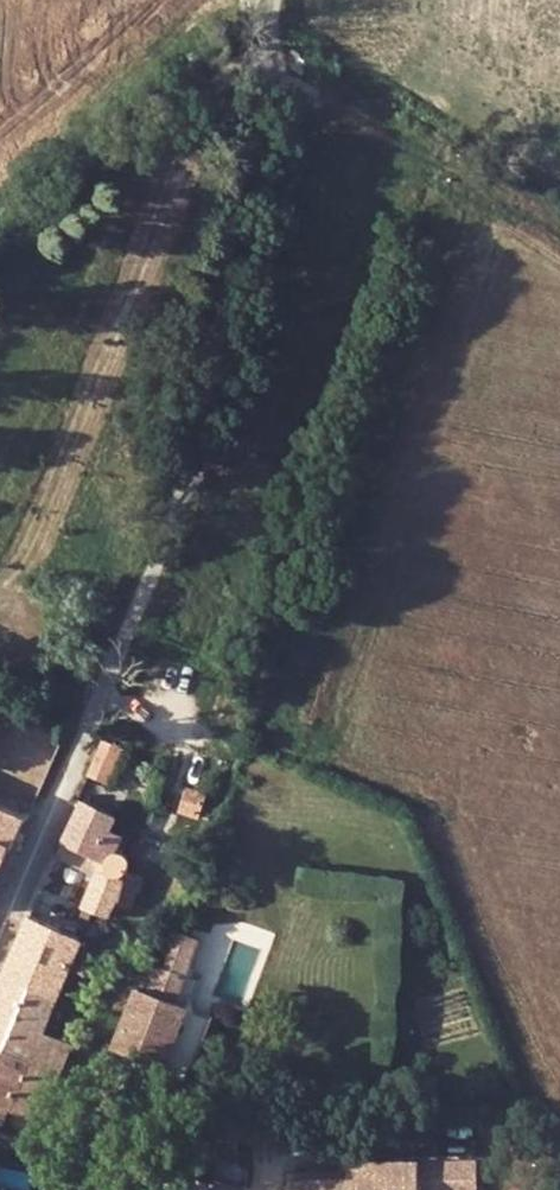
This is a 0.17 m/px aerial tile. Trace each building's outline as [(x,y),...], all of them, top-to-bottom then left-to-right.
[(99,749),(119,756),(124,745),(104,736),(99,749)] [(119,756),(99,749),(91,771),(110,778),(119,756)] [(198,814),(207,790),(188,782),(179,806),(198,814)] [(100,856),(129,865),(133,853),(116,846),(122,833),(107,826),(114,810),(82,796),(63,838),(100,856)] [(0,862),(25,813),(0,802),(0,862)] [(57,852),(95,870),(100,856),(63,838),(57,852)] [(129,865),(100,856),(95,870),(83,904),(106,912),(112,897),(130,904),(135,888),(138,888),(145,871),(129,865)] [(54,992),(78,936),(30,911),(0,980),(0,1043),(3,1044),(30,982),(54,992)] [(169,954),(188,962),(199,935),(181,928),(169,954)] [(186,968),(188,962),(169,954),(166,961),(161,959),(149,986),(140,982),(115,1041),(164,1060),(187,1001),(197,974),(186,968)] [(39,1025),(54,992),(30,982),(3,1044),(28,1054),(7,1103),(39,1116),(70,1039),(39,1025)] [(185,1077),(212,1010),(187,1001),(164,1060),(162,1068),(185,1077)] [(3,1044),(0,1050),(0,1100),(7,1103),(28,1054),(3,1044)] [(456,1132),(455,1144),(472,1144),(472,1133),(456,1132)] [(349,1158),(349,1173),(293,1174),(293,1189),(418,1189),(432,1189),(432,1177),(476,1177),(476,1156),(349,1158)]
